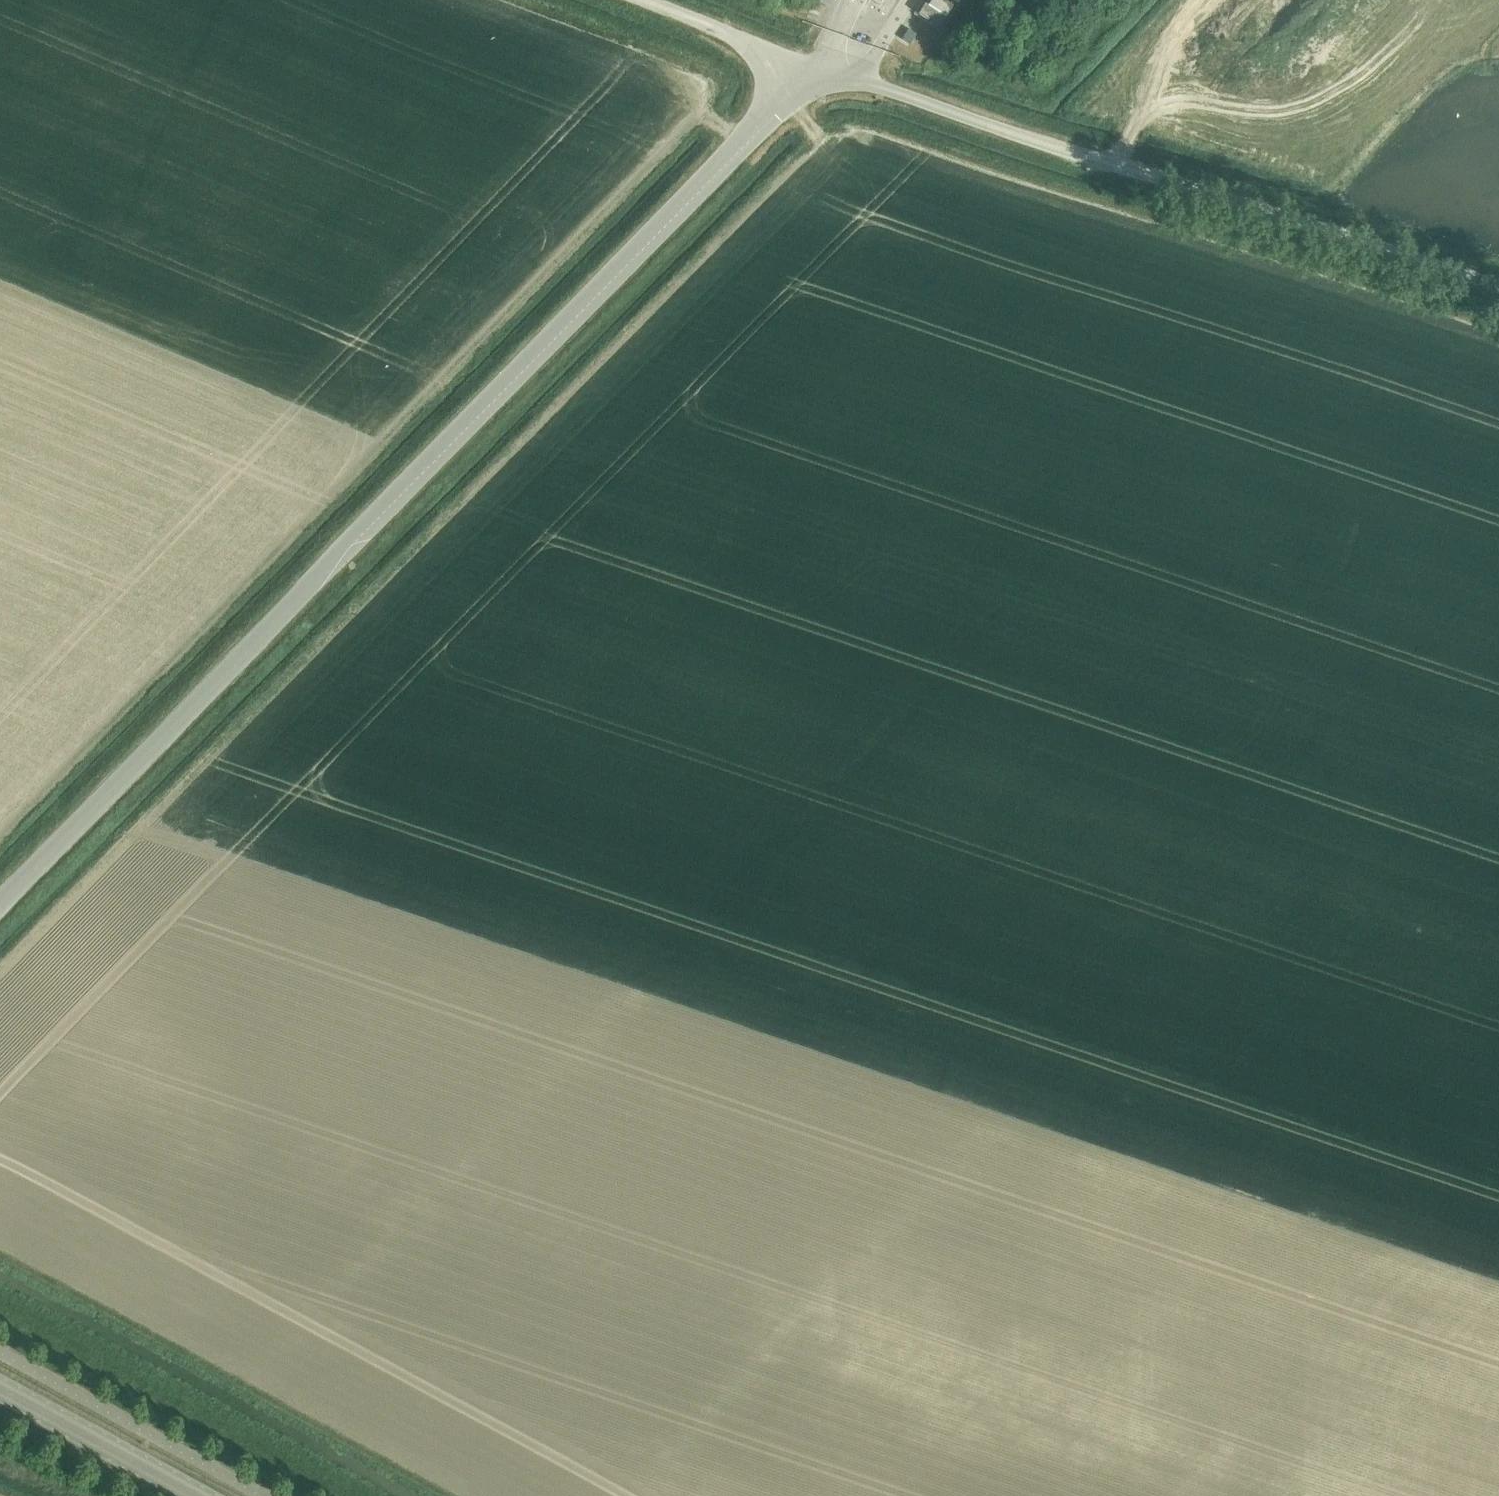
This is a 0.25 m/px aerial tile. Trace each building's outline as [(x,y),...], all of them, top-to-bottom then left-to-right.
[(926,2),(919,12),(940,26),(954,4),(947,0),(931,0),(929,4),(926,2)]
